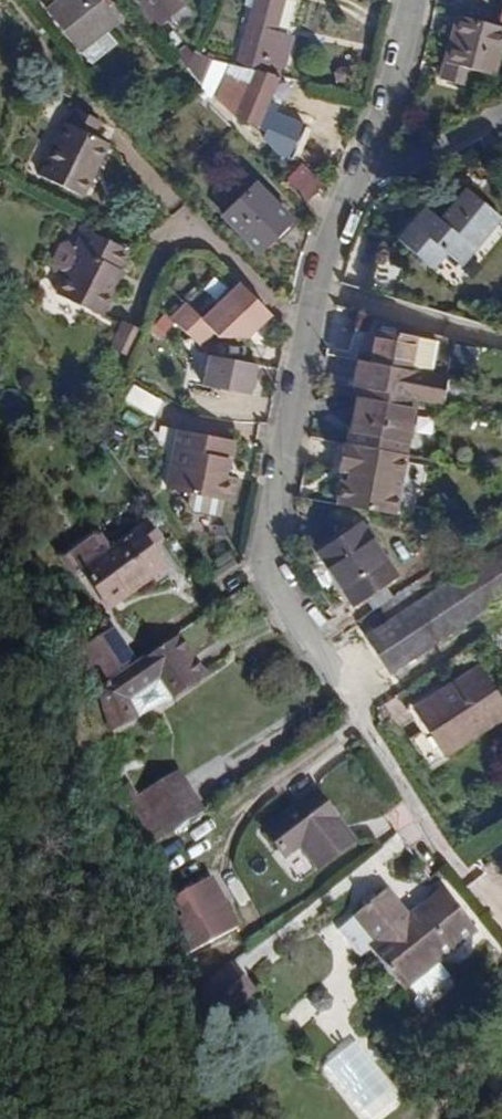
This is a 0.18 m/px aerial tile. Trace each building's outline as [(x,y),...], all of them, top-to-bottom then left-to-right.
[(119,16),(106,0),(55,0),(49,5),(83,47),(119,16)] [(195,10),(187,0),(135,0),(157,28),(174,14),(181,21),(195,10)] [(276,29),(283,0),(257,0),(244,49),(248,50),(244,63),(280,71),(282,61),(286,61),(292,33),(276,29)] [(493,69),(501,31),(501,22),(455,11),(440,73),(465,79),(469,64),(493,69)] [(182,54),(192,45),(176,25),(165,34),(182,54)] [(200,81),(210,93),(227,60),(208,53),(200,81)] [(235,112),(258,121),(280,71),(244,63),(241,63),(225,101),(238,106),(235,112)] [(42,173),(84,192),(109,138),(94,132),(101,117),(74,104),(42,173)] [(286,177),(306,198),(323,182),(302,161),(286,177)] [(260,249),(292,217),(257,179),(223,211),(260,249)] [(446,248),(461,261),(500,214),(466,185),(441,216),(426,203),(400,236),(432,263),(446,248)] [(119,266),(128,246),(84,224),(74,245),(78,247),(58,289),(103,311),(124,268),(119,266)] [(188,297),(172,313),(188,325),(202,340),(216,327),(222,332),(250,333),(271,309),(241,278),(203,314),(188,297)] [(108,343),(129,352),(142,325),(121,315),(108,343)] [(415,392),(441,396),(446,371),(408,364),(415,331),(377,323),(370,357),(358,355),(353,380),(360,382),(358,390),(413,400),(415,392)] [(210,349),(204,379),(251,388),(256,358),(211,349),(210,349)] [(155,418),(165,402),(135,383),(125,400),(155,418)] [(350,438),(404,449),(413,400),(358,390),(350,438)] [(237,473),(229,472),(235,436),(179,426),(167,483),(233,496),(237,473)] [(350,438),(344,437),(338,465),(344,466),(355,468),(353,477),(342,475),(338,500),(395,511),(406,449),(404,449),(350,438)] [(344,466),(342,475),(353,477),(355,468),(344,466)] [(149,574),(166,562),(151,543),(161,536),(148,518),(122,536),(149,574)] [(352,599),(393,571),(358,521),(317,549),(352,599)] [(127,589),(149,574),(122,536),(100,552),(127,589)] [(444,631),(501,594),(501,540),(363,631),(389,668),(391,667),(400,681),(454,647),(444,631)] [(108,602),(127,589),(100,552),(82,564),(108,602)] [(108,646),(122,636),(112,623),(98,632),(108,646)] [(140,707),(176,688),(204,667),(178,631),(95,688),(111,721),(140,707)] [(104,672),(133,652),(122,636),(108,646),(98,632),(83,643),(104,672)] [(444,749),(484,724),(453,676),(413,702),(444,749)] [(141,786),(145,792),(181,770),(177,764),(141,786)] [(156,812),(193,791),(181,770),(145,792),(155,810),(156,812)] [(321,868),(360,840),(320,788),(266,829),(287,860),(303,849),(321,868)] [(144,816),(155,810),(145,792),(134,798),(144,816)] [(197,940),(237,920),(211,871),(172,893),(197,940)] [(429,956),(434,961),(475,928),(440,884),(409,908),(374,936),(368,941),(399,980),(429,956)] [(374,936),(409,908),(390,888),(356,916),(374,936)] [(282,1010),(299,1027),(323,1004),(307,987),(282,1010)] [(273,1050),(299,1027),(282,1010),(258,1033),(273,1050)] [(324,1063),(368,1118),(383,1118),(404,1102),(354,1039),(324,1063)]
